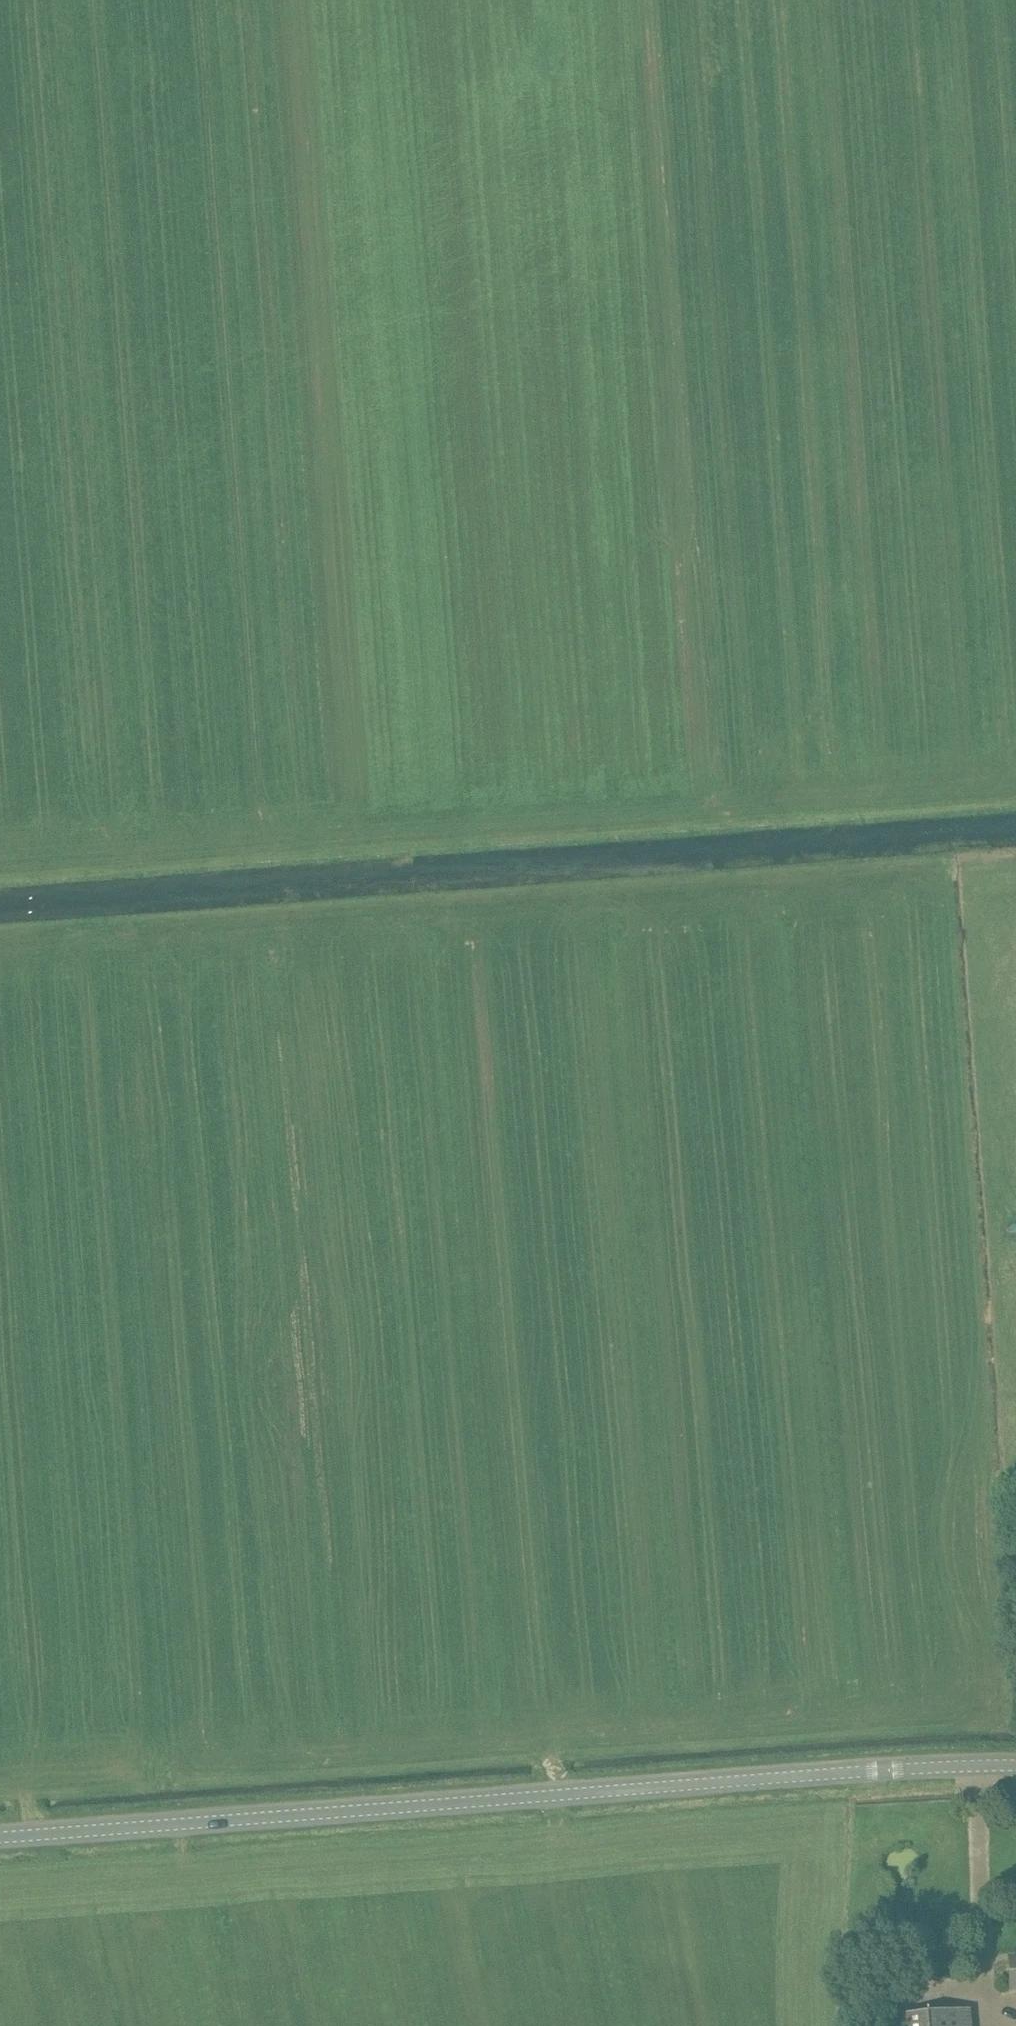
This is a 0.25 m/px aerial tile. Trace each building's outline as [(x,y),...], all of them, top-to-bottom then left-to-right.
[(968,2011),(887,2018),(888,2025),(969,2025),(968,2011)]
